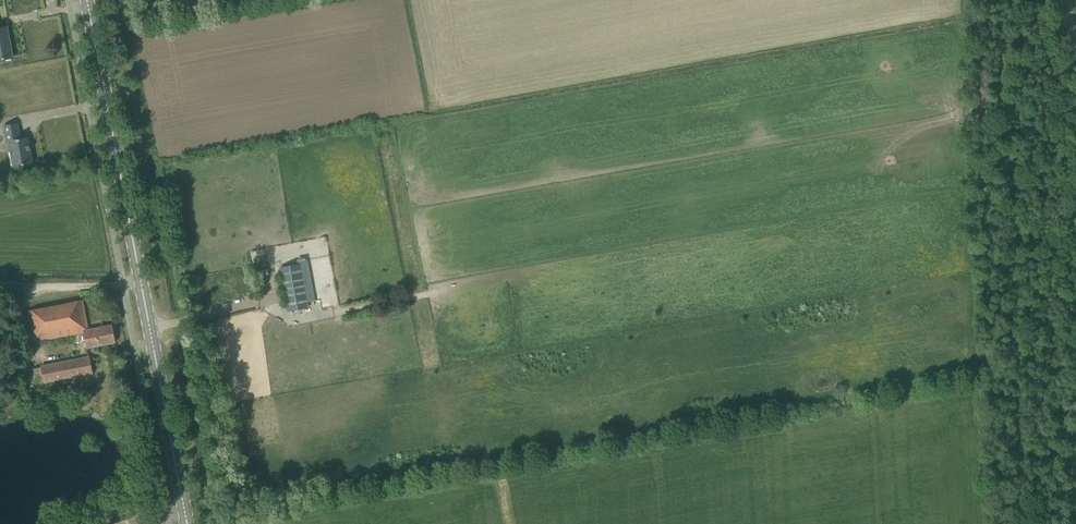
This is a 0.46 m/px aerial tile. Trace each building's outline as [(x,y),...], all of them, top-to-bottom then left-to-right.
[(13,58),(7,27),(0,28),(0,60),(13,58)] [(21,139),(18,123),(3,126),(6,142),(8,142),(13,167),(33,163),(28,137),(21,139)] [(305,304),(316,301),(308,260),(298,262),(298,264),(280,268),(288,311),(306,308),(305,304)] [(88,329),(82,300),(27,311),(33,340),(83,332),(86,348),(115,343),(112,324),(88,329)] [(92,373),(89,357),(41,367),(44,382),(92,373)]
